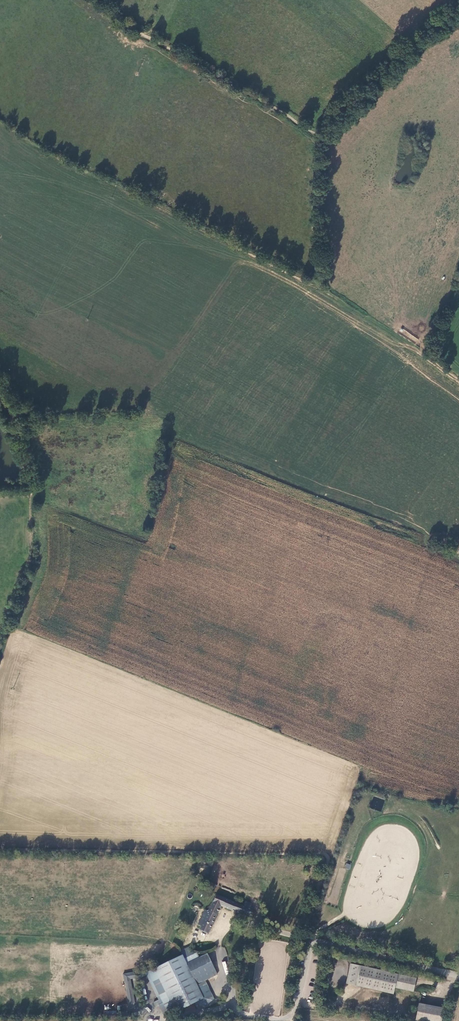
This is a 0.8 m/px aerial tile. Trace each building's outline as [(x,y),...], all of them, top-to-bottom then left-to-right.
[(243,905),(231,900),(216,894),(208,911),(205,909),(201,917),(197,924),(201,926),(199,930),(208,934),(221,906),(242,915),(251,916),(254,908),(251,907),(252,903),(245,901),(243,905)] [(197,953),(184,958),(182,954),(146,972),(158,999),(154,1001),(156,1006),(158,1005),(164,1017),(194,1003),(197,1009),(215,1001),(205,980),(217,974),(207,953),(199,957),(197,953)] [(345,986),(355,988),(359,968),(349,966),(345,986)] [(396,976),(359,968),(355,988),(392,996),(396,976)] [(123,973),(129,1008),(135,1007),(134,1003),(135,1003),(130,979),(137,978),(136,971),(123,973)] [(396,976),(393,989),(411,993),(414,980),(396,976)] [(417,1005),(414,1020),(440,1020),(442,1010),(417,1005)]
